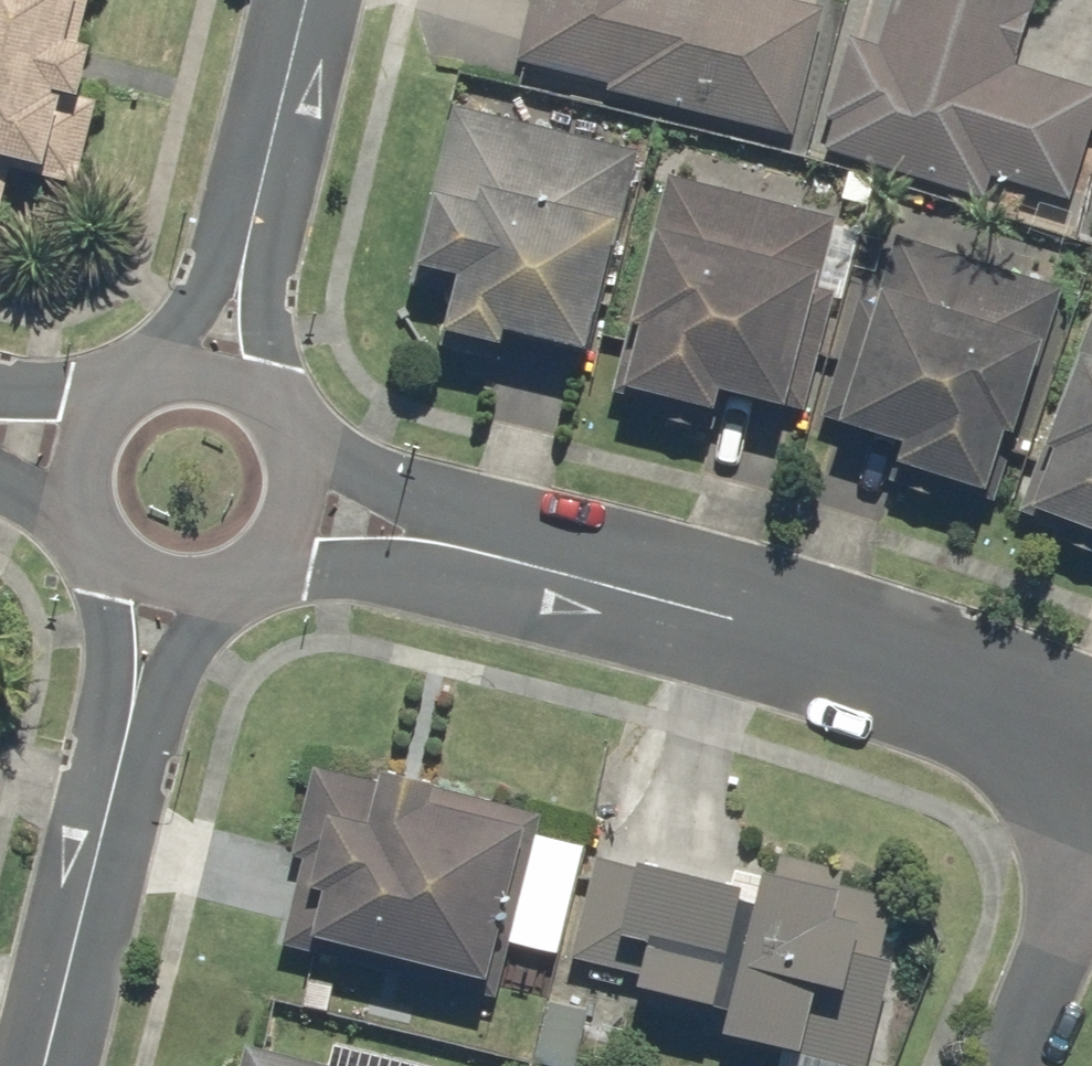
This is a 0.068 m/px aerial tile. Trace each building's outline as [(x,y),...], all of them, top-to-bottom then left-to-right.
[(2,168),(73,183),(91,98),(70,94),(79,51),(66,48),(76,0),(0,0),(0,177),(2,168)] [(781,0),(526,0),(509,67),(791,139),(823,11),(781,0)] [(869,45),(832,35),(802,154),(980,199),(985,178),(1069,199),(1091,109),(1091,85),(1008,64),(1024,0),(880,0),(869,45)] [(592,356),(649,130),(486,90),(478,122),(443,113),(400,282),(439,291),(428,336),(494,352),(498,333),(592,356)] [(833,219),(664,175),(656,173),(616,323),(627,325),(606,407),(712,434),(723,392),(783,408),(833,219)] [(1055,288),(904,242),(892,238),(875,292),(861,288),(819,424),(896,448),(883,488),(957,512),(963,493),(989,501),(1055,288)] [(1087,295),(1006,502),(1054,521),(1045,544),(1091,563),(1091,297),(1087,295)] [(366,776),(309,765),(276,945),(492,985),(521,828),(415,808),(422,771),(368,761),(366,776)] [(736,897),(593,857),(561,971),(703,1012),(736,897)] [(743,872),(736,897),(703,1012),(699,1026),(793,1052),(809,994),(832,1001),(851,934),(826,927),(835,898),(743,872)] [(593,1006),(540,996),(530,1049),(583,1059),(593,1006)] [(322,1061),(233,1043),(229,1065),(321,1065),(322,1061)]
